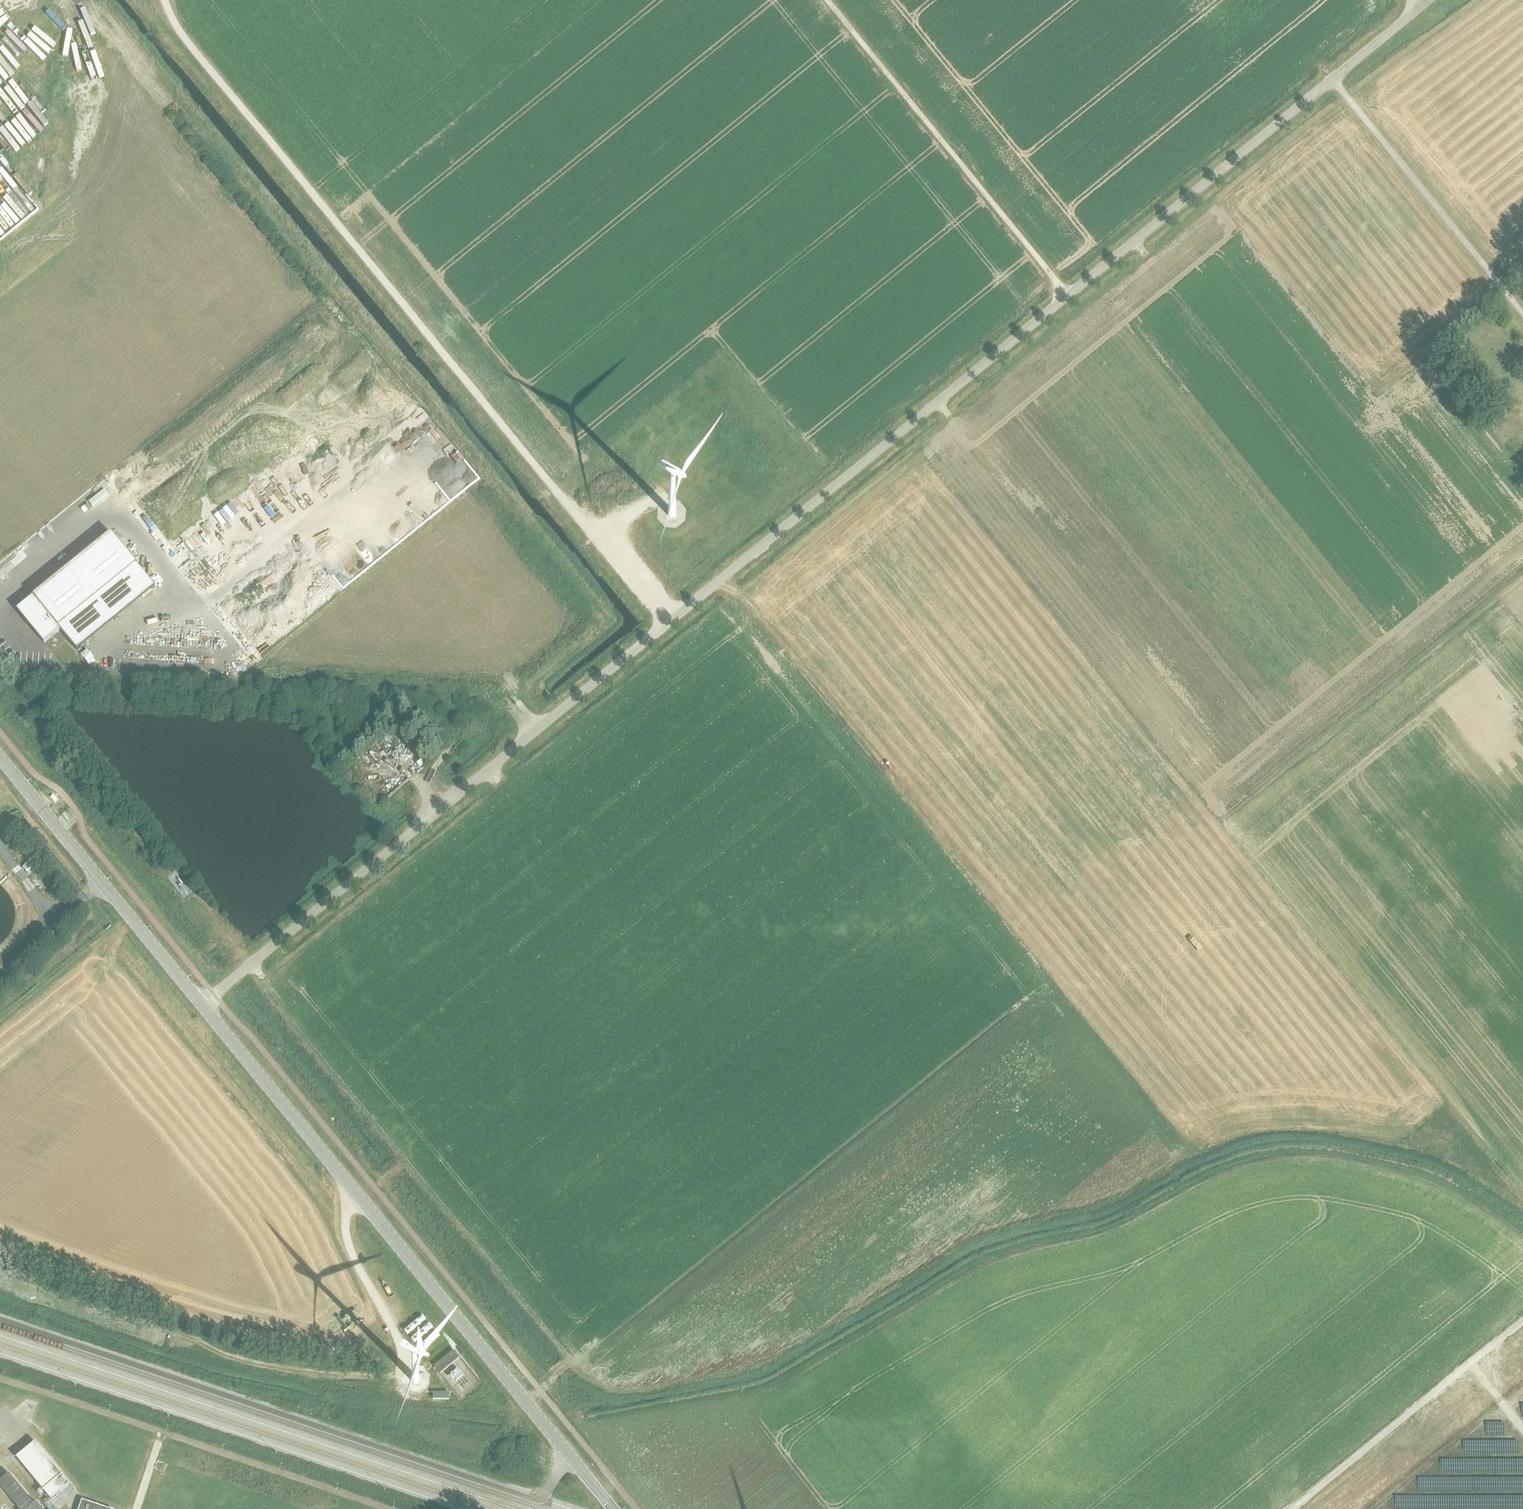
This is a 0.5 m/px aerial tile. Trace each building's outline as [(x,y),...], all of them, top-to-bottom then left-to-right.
[(14,177),(7,168),(0,174),(0,185),(2,187),(14,177)] [(20,175),(16,179),(26,189),(30,186),(20,175)] [(10,213),(23,199),(12,189),(8,194),(9,195),(1,204),(10,213)] [(682,517),(684,511),(672,508),(670,514),(682,517)] [(34,597),(17,610),(39,629),(35,632),(44,643),(61,630),(59,628),(137,564),(111,533),(74,564),(33,596),(34,597)] [(380,789),(378,794),(386,798),(388,794),(380,789)] [(173,879),(188,896),(192,892),(177,875),(173,879)] [(423,1316),(405,1331),(408,1335),(426,1319),(423,1316)] [(431,1324),(412,1340),(415,1343),(433,1328),(431,1324)] [(437,1333),(419,1348),(421,1352),(440,1336),(437,1333)] [(440,1374),(460,1358),(454,1350),(434,1367),(440,1374)] [(455,1375),(452,1377),(459,1383),(467,1374),(456,1363),(450,1370),(455,1375)] [(44,1491),(51,1500),(70,1484),(63,1475),(64,1475),(63,1473),(62,1474),(36,1442),(17,1457),(43,1490),(42,1490),(43,1491),(44,1491)] [(36,1502),(34,1504),(9,1474),(0,1482),(0,1485),(20,1508),(42,1508),(36,1502)] [(82,1500),(79,1508),(109,1508),(82,1500)]
